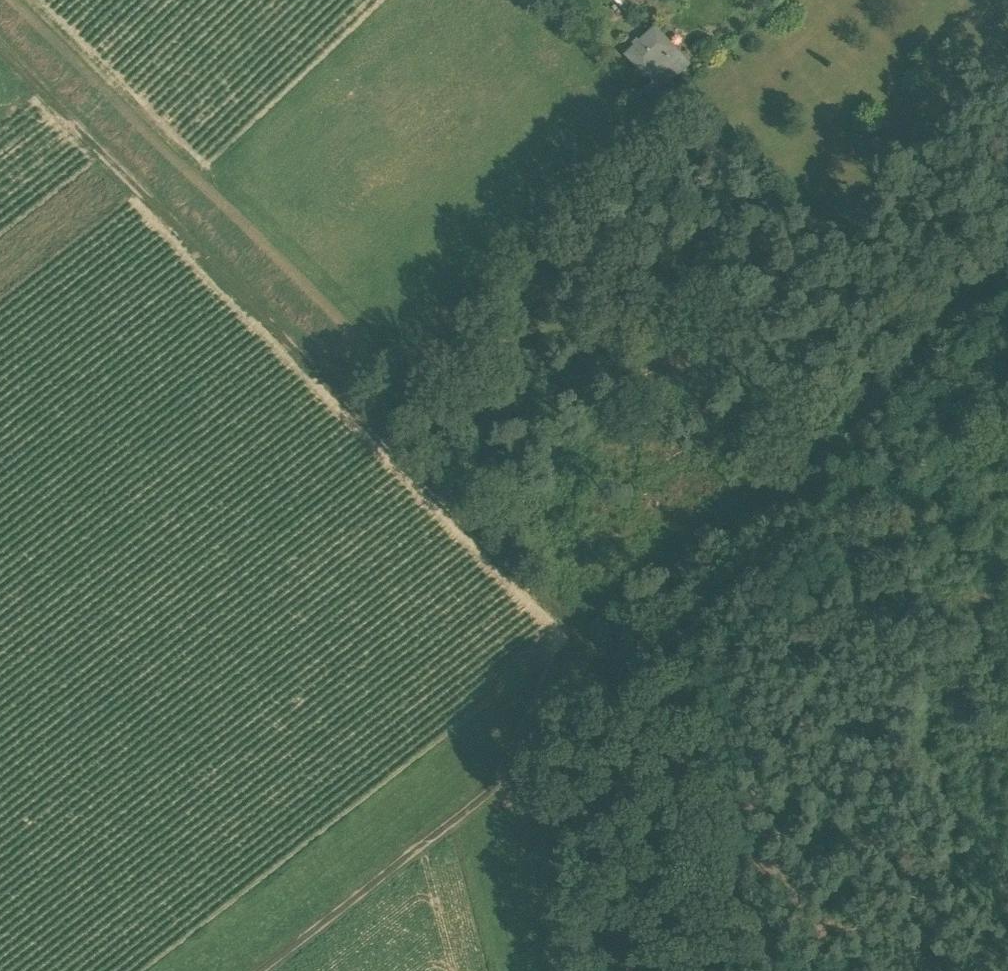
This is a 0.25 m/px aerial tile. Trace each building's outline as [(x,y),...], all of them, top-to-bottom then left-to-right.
[(660,31),(647,44),(664,62),(677,50),(660,31)] [(664,62),(647,44),(640,50),(658,69),(664,62)] [(640,50),(617,71),(635,90),(645,81),(658,69),(640,50)] [(645,81),(663,100),(695,68),(677,50),(664,62),(658,69),(645,81)] [(663,100),(645,81),(635,90),(631,94),(655,119),(669,106),(663,100)]
